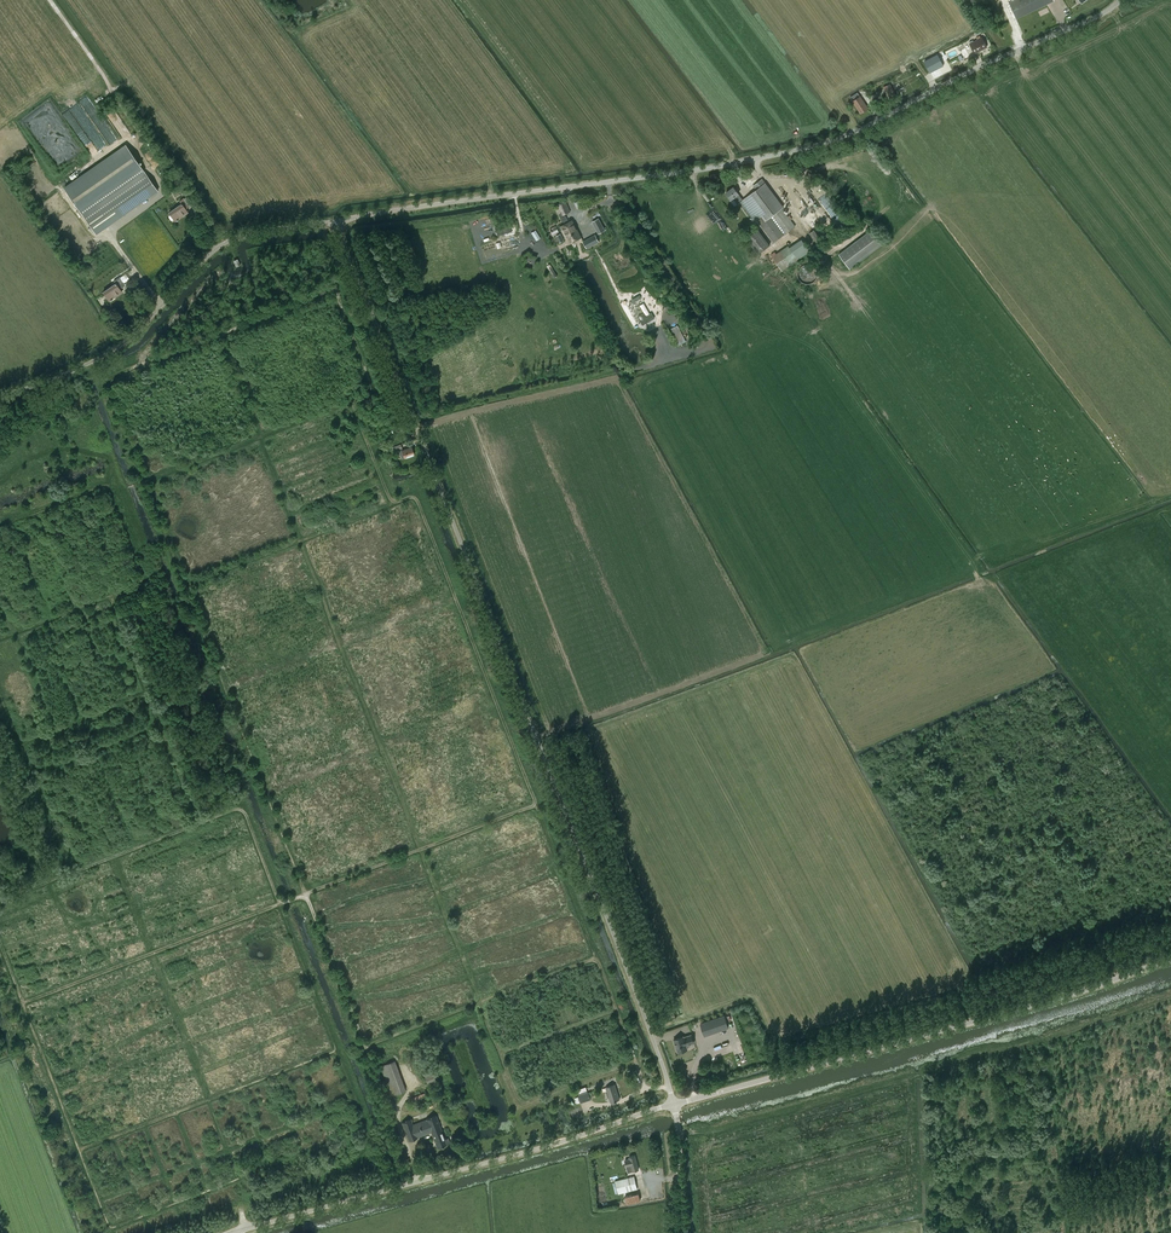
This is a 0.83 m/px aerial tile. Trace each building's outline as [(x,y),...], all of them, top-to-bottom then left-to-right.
[(1011,0),(1016,10),(1036,0),(1011,0)] [(982,37),(970,44),(975,53),(987,47),(982,37)] [(960,50),(962,54),(958,56),(960,60),(965,58),(965,59),(971,57),(967,47),(960,50)] [(890,83),(883,87),(890,100),(897,96),(890,83)] [(858,92),(850,97),(861,114),(868,109),(860,96),(858,92)] [(112,133),(87,97),(83,99),(82,99),(80,101),(106,137),(112,133)] [(65,188),(97,233),(158,191),(126,146),(65,188)] [(734,187),(726,193),(731,199),(733,198),(738,204),(741,202),(755,221),(757,219),(774,242),(796,226),(778,203),(780,202),(767,185),(763,180),(754,186),(757,191),(743,200),(739,194),(734,187)] [(830,220),(804,186),(798,190),(824,225),(830,220)] [(836,222),(843,217),(821,187),(814,192),(836,222)] [(182,203),(169,212),(175,221),(188,212),(185,208),(188,206),(183,199),(180,201),(182,203)] [(565,200),(558,203),(562,212),(560,213),(562,218),(565,223),(560,226),(562,230),(564,230),(570,243),(581,237),(572,220),(568,222),(565,216),(564,214),(570,211),(565,200)] [(599,218),(592,222),(598,234),(606,230),(599,218)] [(755,225),(743,234),(758,254),(770,245),(755,225)] [(850,268),(886,244),(876,228),(840,252),(850,268)] [(814,241),(820,239),(817,230),(811,232),(814,241)] [(561,233),(556,236),(559,243),(564,240),(561,233)] [(595,234),(583,241),(587,247),(599,241),(595,234)] [(775,251),(771,254),(782,271),(810,251),(802,239),(790,247),(788,245),(776,253),(775,251)] [(797,273),(797,274),(798,275),(798,276),(798,277),(799,278),(799,279),(799,280),(800,280),(800,281),(801,282),(802,282),(802,283),(803,283),(805,284),(806,284),(807,284),(809,284),(810,284),(811,283),(812,283),(813,282),(814,281),(815,280),(816,280),(816,279),(817,278),(817,277),(817,276),(817,275),(817,274),(817,273),(817,272),(817,271),(816,270),(816,269),(815,268),(815,267),(814,267),(813,266),(812,265),(811,265),(810,264),(809,264),(808,264),(806,264),(805,264),(804,265),(803,265),(802,266),(801,266),(801,267),(800,268),(799,268),(799,269),(798,270),(798,271),(798,272),(798,273),(797,273)] [(116,284),(103,292),(109,301),(122,292),(119,287),(124,284),(119,277),(114,281),(116,284)] [(678,325),(669,329),(677,346),(686,342),(678,325)] [(399,451),(403,449),(401,444),(390,448),(392,454),(394,453),(393,451),(394,450),(394,451),(398,449),(399,451)] [(412,447),(399,452),(402,459),(414,454),(412,447)] [(725,1016),(701,1024),(705,1036),(729,1028),(725,1016)] [(683,1036),(673,1039),(677,1053),(688,1050),(687,1045),(695,1043),(692,1034),(684,1037),(683,1036)] [(380,1065),(391,1095),(406,1090),(395,1060),(380,1065)] [(632,1070),(637,1081),(643,1078),(637,1067),(632,1070)] [(685,1081),(691,1079),(687,1067),(681,1069),(685,1081)] [(427,1082),(436,1079),(432,1070),(424,1073),(427,1082)] [(615,1085),(607,1087),(608,1092),(606,1092),(608,1098),(610,1097),(611,1102),(619,1099),(615,1085)] [(581,1103),(591,1100),(589,1092),(588,1092),(587,1090),(578,1093),(579,1095),(578,1096),(581,1103)] [(425,1092),(412,1098),(414,1102),(427,1097),(425,1092)] [(409,1141),(418,1137),(431,1132),(437,1148),(450,1143),(448,1138),(445,1139),(436,1115),(413,1124),(411,1119),(402,1122),(409,1141)] [(629,1157),(630,1159),(625,1160),(627,1166),(631,1165),(633,1171),(639,1170),(635,1156),(629,1157)] [(615,1181),(619,1193),(637,1189),(634,1176),(615,1181)] [(626,1196),(628,1204),(642,1200),(640,1192),(626,1196)]
